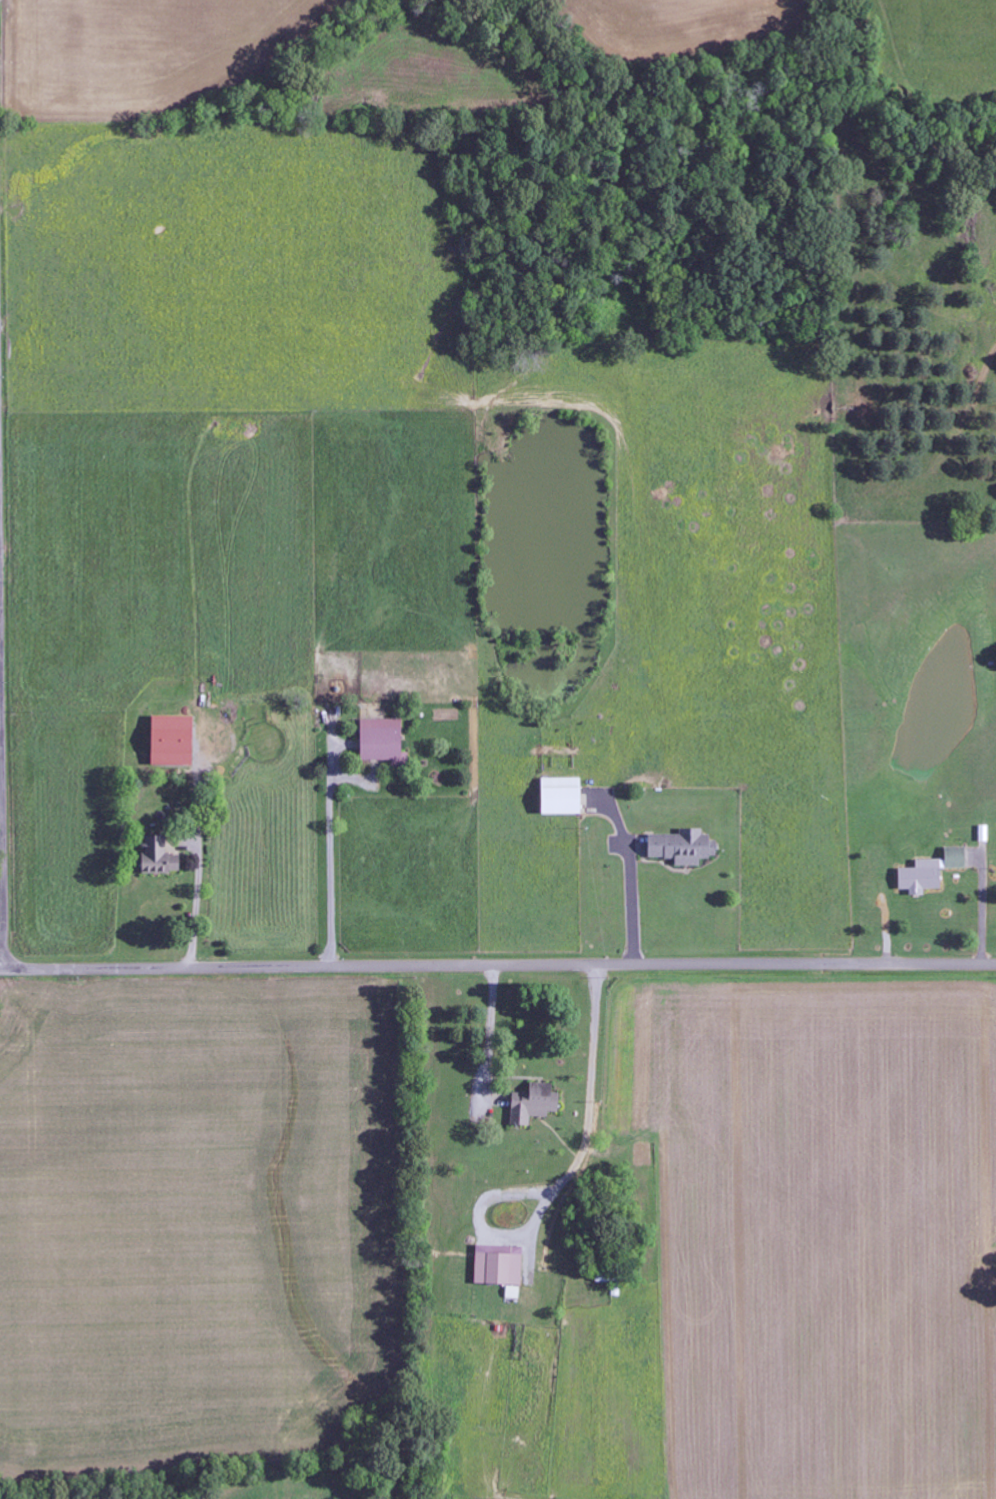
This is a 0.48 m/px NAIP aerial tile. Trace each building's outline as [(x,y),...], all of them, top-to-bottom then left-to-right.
[(198,765),(199,717),(157,716),(156,764),(198,765)] [(404,719),(363,720),(365,761),(397,760),(397,766),(406,765),(404,719)] [(586,814),(585,778),(546,779),(547,815),(586,814)] [(990,826),(982,826),(982,841),(989,842),(990,826)] [(652,835),(652,858),(677,858),(677,866),(704,866),(704,858),(721,858),(721,841),(714,841),(714,835),(705,835),(705,828),(682,829),(682,835),(652,835)] [(149,835),(148,852),(144,852),(144,873),(184,874),(184,854),(175,854),(175,836),(149,835)] [(945,889),(945,868),(968,868),(968,847),(946,848),(946,859),(919,860),(919,868),(900,868),(900,890),(913,890),(913,895),(927,895),(927,889),(945,889)] [(556,1083),(533,1083),(533,1092),(514,1092),(514,1125),(533,1126),(533,1118),(551,1118),(551,1112),(563,1112),(563,1093),(556,1093),(556,1083)] [(525,1286),(526,1247),(479,1246),(477,1284),(525,1286)]
